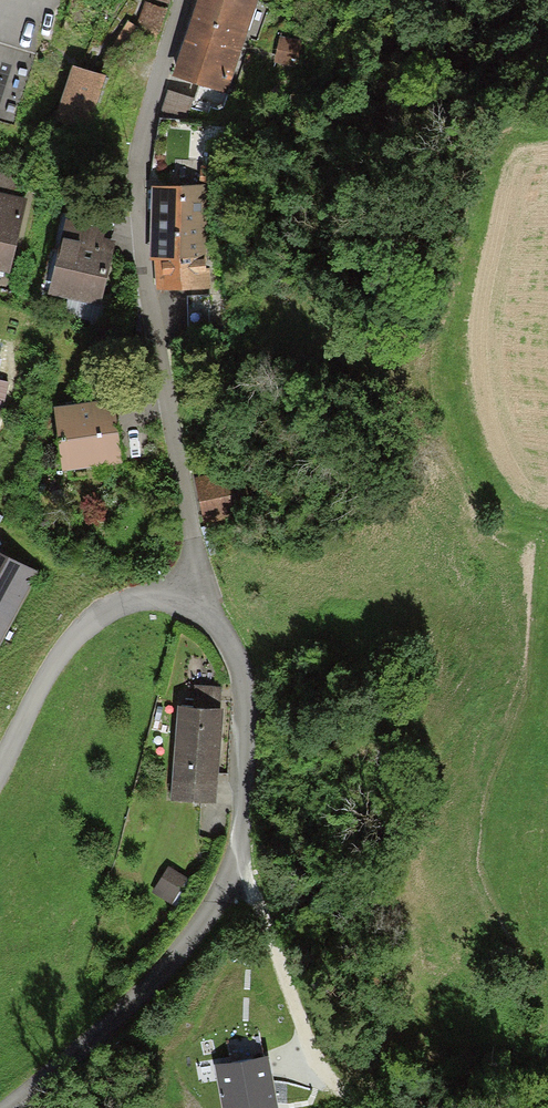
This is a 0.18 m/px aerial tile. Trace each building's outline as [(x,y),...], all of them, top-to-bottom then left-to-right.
[(173,79),(199,86),(192,110),(208,115),(210,107),(218,110),(224,107),(258,1),(254,0),(198,0),(173,79)] [(164,11),(145,6),(139,28),(155,44),(164,11)] [(16,119),(34,53),(0,43),(0,114),(16,119)] [(116,80),(79,70),(63,125),(98,137),(116,80)] [(19,197),(24,175),(0,170),(0,193),(19,197)] [(155,262),(154,291),(211,291),(212,188),(149,188),(149,262),(155,262)] [(0,198),(0,271),(16,275),(32,207),(0,198)] [(65,214),(47,285),(99,298),(117,227),(65,214)] [(60,468),(118,461),(110,402),(52,410),(60,468)] [(240,470),(197,479),(205,524),(249,515),(240,470)] [(32,573),(0,557),(0,638),(32,573)] [(170,797),(216,799),(222,689),(176,687),(170,797)] [(148,888),(170,905),(189,880),(167,863),(148,888)] [(213,1063),(222,1107),(277,1107),(267,1053),(213,1063)]
